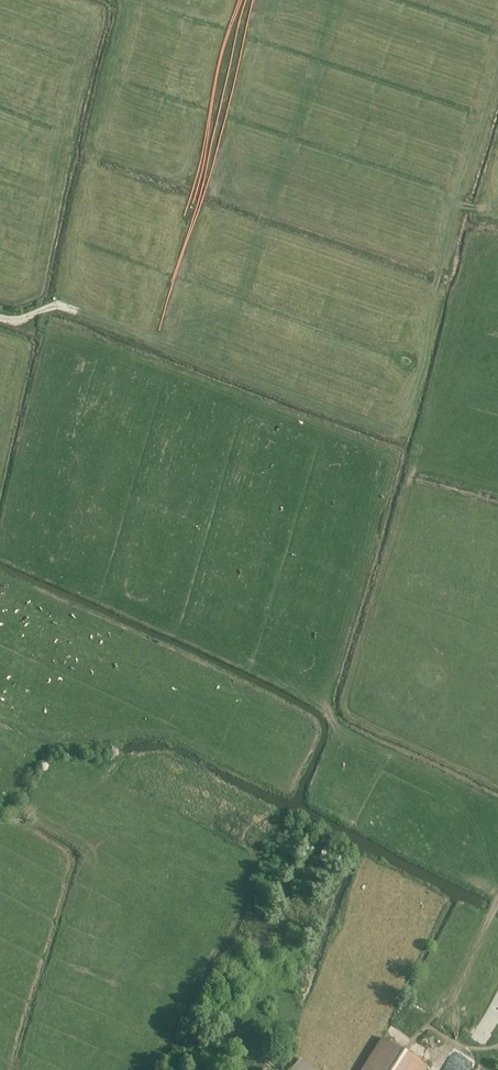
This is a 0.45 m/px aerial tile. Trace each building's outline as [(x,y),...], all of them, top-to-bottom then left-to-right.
[(489,1044),(497,1025),(497,990),(476,1038),(489,1044)] [(427,1068),(381,1038),(360,1069),(425,1069),(427,1068)] [(299,1061),(292,1069),(312,1069),(299,1061)]
